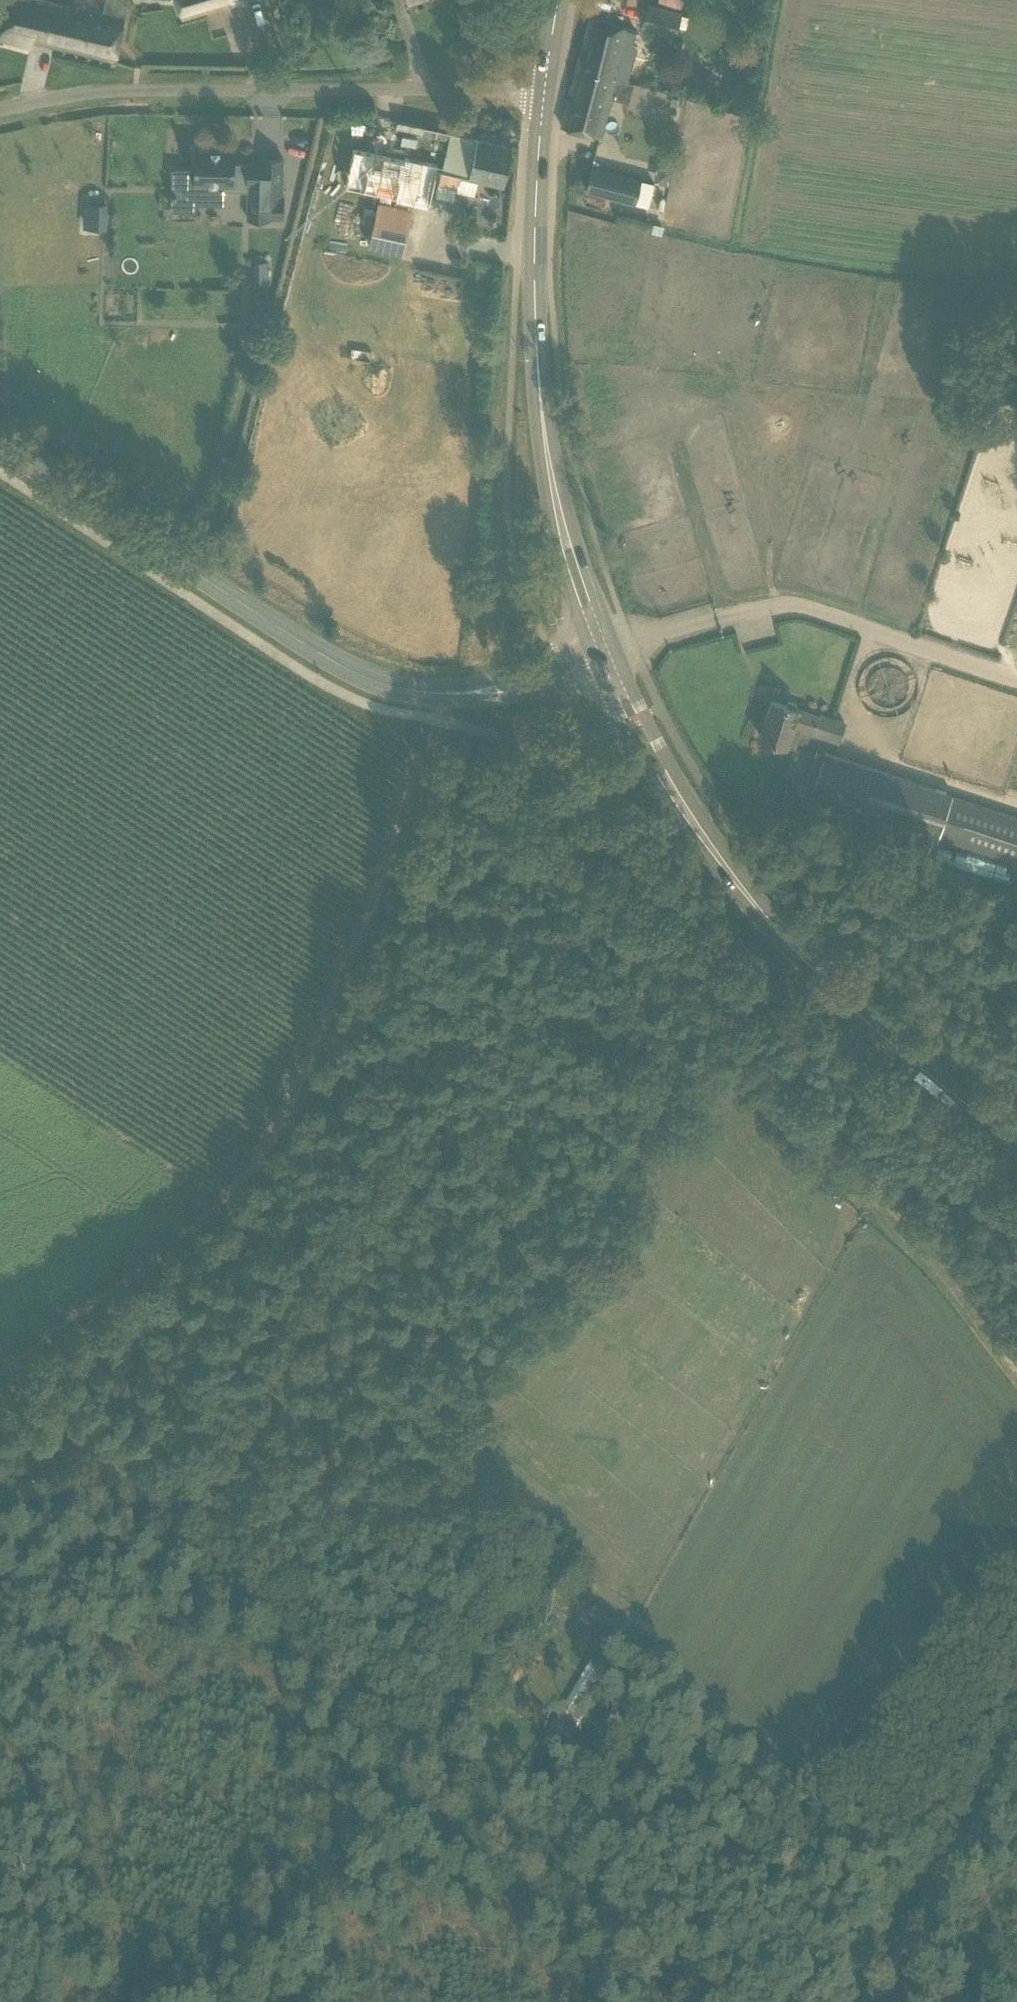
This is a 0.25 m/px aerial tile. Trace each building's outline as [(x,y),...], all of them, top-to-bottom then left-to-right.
[(229,3),(230,7),(246,2),(245,0),(177,0),(183,17),(229,3)] [(643,27),(676,36),(679,27),(682,15),(649,5),(643,27)] [(682,15),(679,27),(685,28),(689,17),(682,15)] [(591,18),(577,69),(611,78),(615,79),(627,83),(637,47),(632,46),(636,32),(625,29),(625,27),(610,23),(591,18)] [(570,94),(562,126),(581,131),(600,136),(615,79),(611,78),(577,69),(570,94)] [(359,148),(351,186),(401,197),(401,200),(467,215),(477,172),(411,157),(410,159),(359,148)] [(172,170),(172,209),(194,209),(195,188),(248,189),(247,220),(269,220),(269,218),(283,218),(284,196),(282,196),(282,157),(260,157),(260,162),(246,162),(246,163),(234,163),(235,150),(194,149),(194,170),(172,170)] [(640,179),(592,166),(585,190),(634,203),(640,179)] [(105,204),(88,203),(87,227),(104,228),(105,204)] [(376,210),(373,224),(368,246),(402,253),(412,210),(378,203),(376,210)] [(365,207),(362,222),(373,224),(376,210),(365,207)] [(821,716),(791,707),(772,701),(760,737),(786,745),(794,723),(817,730),(816,733),(838,740),(844,721),(822,714),(821,716)] [(808,798),(927,838),(937,841),(939,837),(1016,863),(1016,818),(952,797),(953,794),(847,760),(823,752),(821,757),(815,775),(809,794),(808,798)] [(590,1660),(568,1701),(587,1711),(609,1670),(590,1660)]
